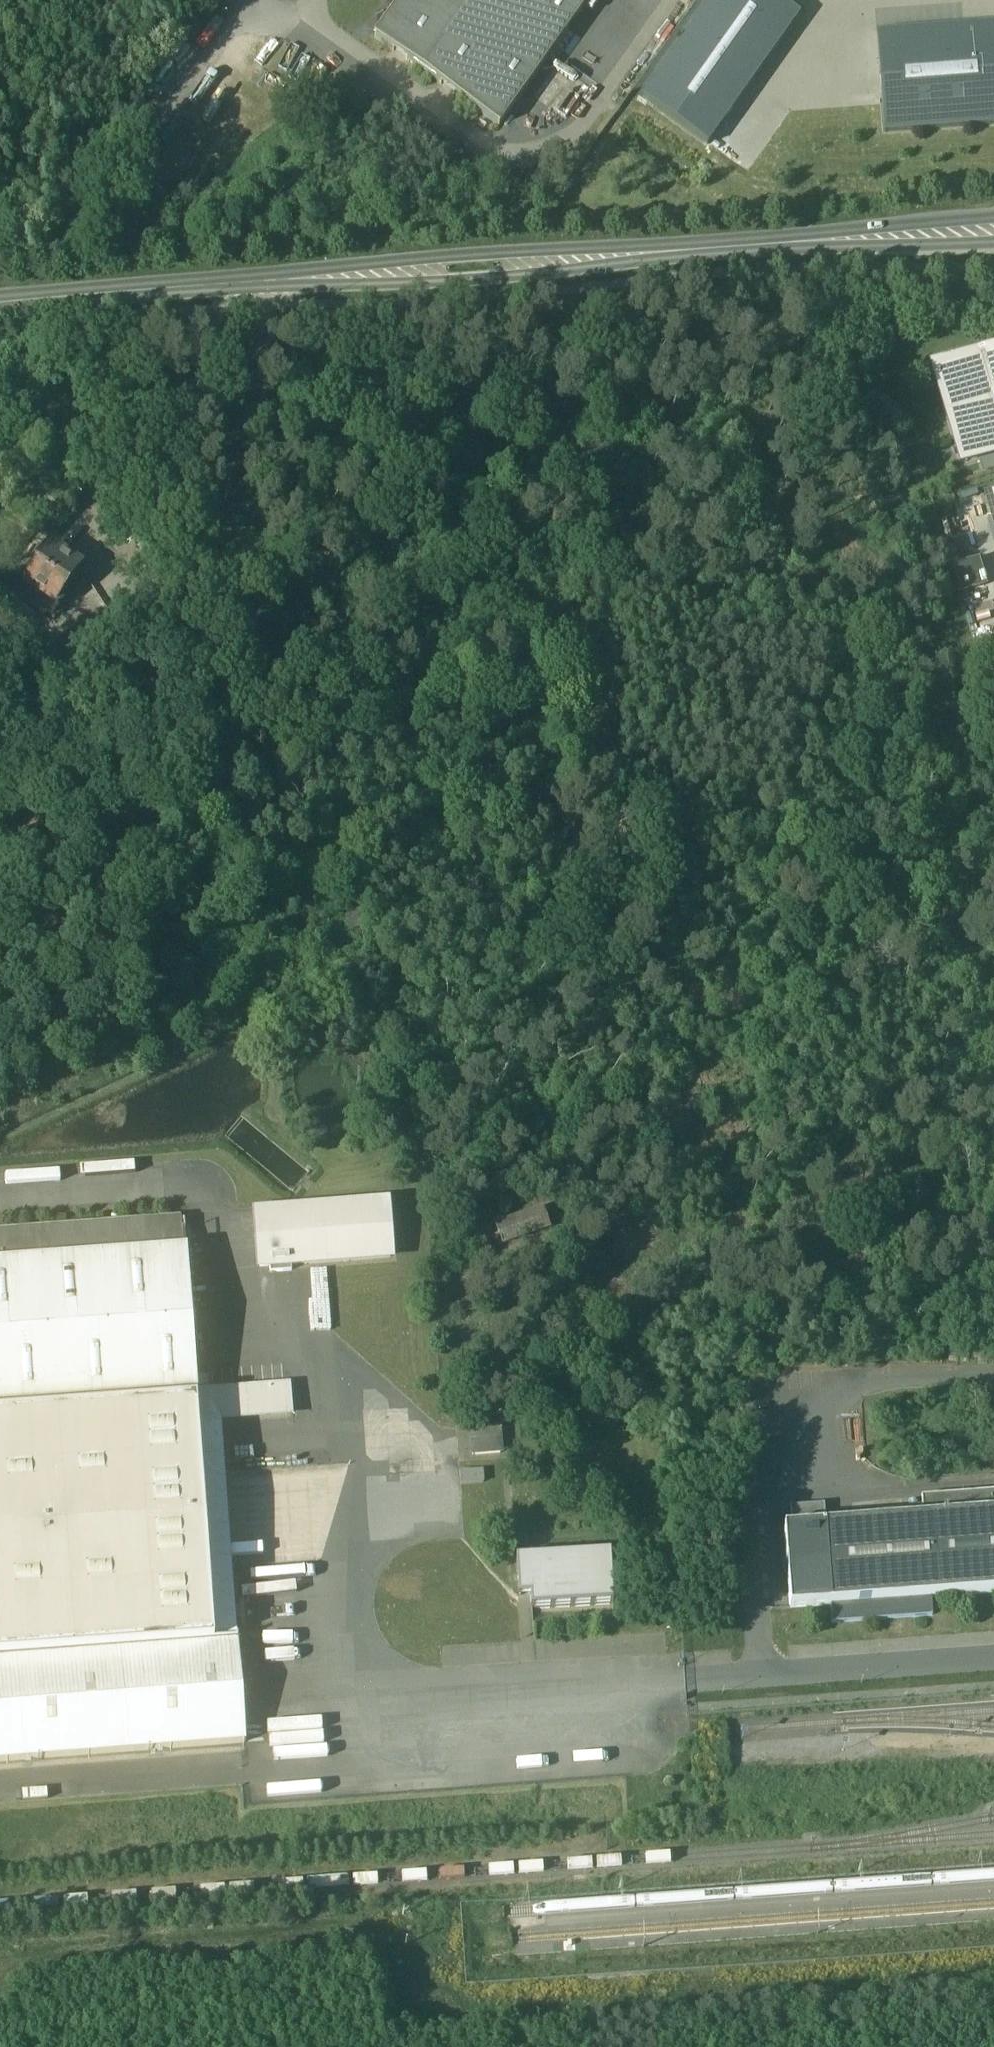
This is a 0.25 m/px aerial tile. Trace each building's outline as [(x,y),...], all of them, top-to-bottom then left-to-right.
[(375,39),(499,126),(588,0),(403,0),(375,39)] [(708,146),(801,16),(779,0),(709,0),(640,97),(708,146)] [(883,131),(993,124),(993,24),(876,32),(883,131)] [(933,364),(962,461),(993,452),(993,347),(933,364)] [(979,462),(983,474),(993,471),(993,458),(979,462)] [(51,549),(26,584),(27,585),(19,596),(47,614),(78,568),(51,549)] [(959,593),(987,584),(979,557),(951,565),(959,593)] [(279,1177),(298,1187),(308,1167),(288,1158),(279,1177)] [(391,1203),(257,1213),(261,1267),(395,1257),(391,1203)] [(505,1244),(548,1228),(541,1211),(498,1227),(505,1244)] [(245,1744),(237,1642),(210,1644),(194,1422),(287,1416),(285,1393),(192,1400),(182,1254),(180,1220),(0,1233),(0,1763),(245,1744)] [(499,1427),(471,1429),(473,1456),(501,1453),(499,1427)] [(472,1472),(460,1473),(460,1485),(483,1483),(483,1471),(472,1472)] [(921,1498),(923,1519),(993,1514),(993,1493),(921,1498)] [(784,1529),(790,1609),(831,1606),(931,1599),(993,1594),(993,1514),(923,1519),(784,1529)] [(614,1554),(519,1558),(521,1610),(617,1605),(614,1554)] [(931,1599),(831,1606),(832,1624),(932,1617),(931,1599)]
